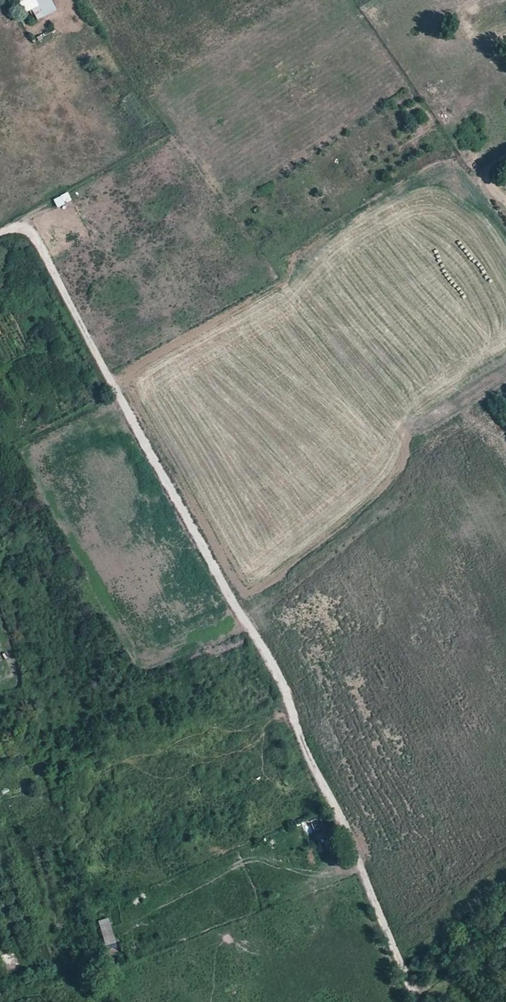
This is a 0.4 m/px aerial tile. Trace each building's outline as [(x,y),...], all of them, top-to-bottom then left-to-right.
[(32,9),(37,20),(57,10),(52,0),(19,0),(25,12),(32,9)] [(68,192),(53,198),(57,207),(72,201),(68,192)] [(320,818),(324,827),(334,823),(330,814),(320,818)] [(99,920),(105,945),(116,943),(109,917),(99,920)]
